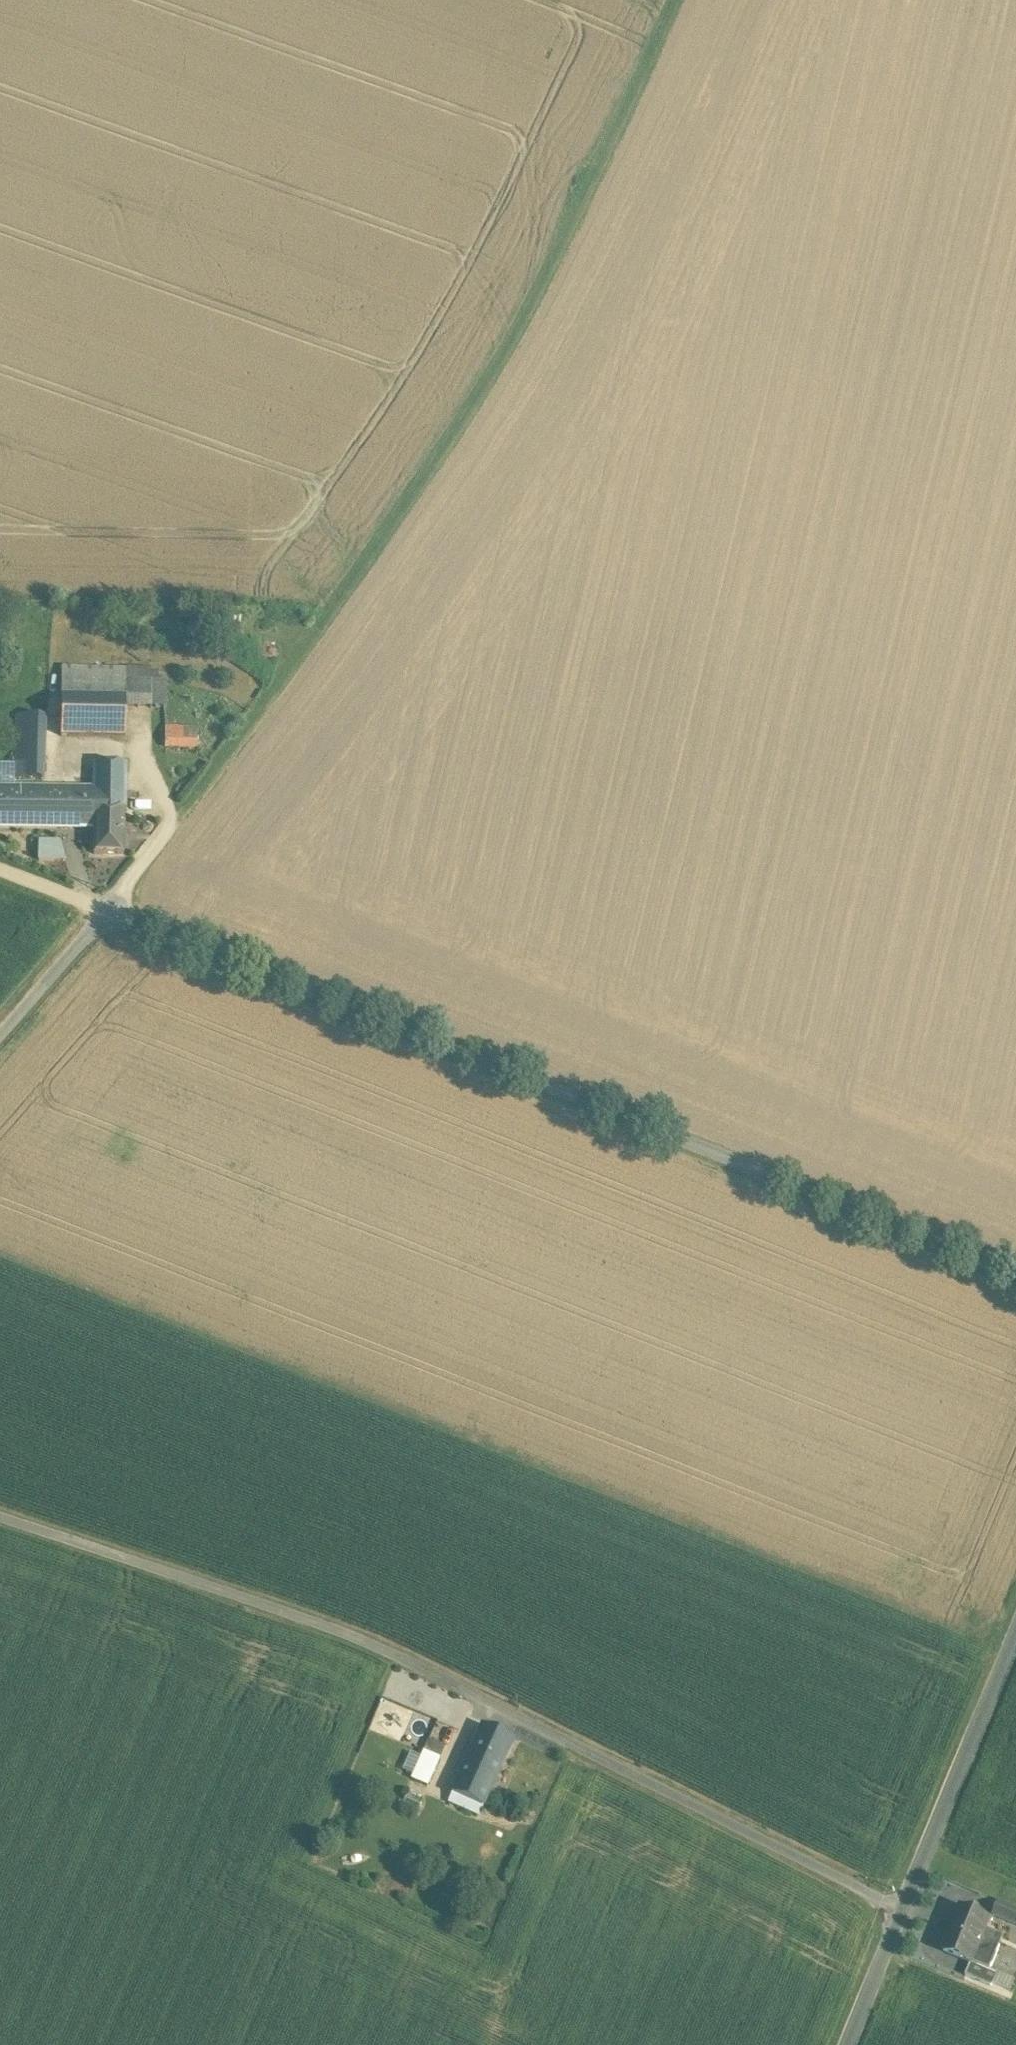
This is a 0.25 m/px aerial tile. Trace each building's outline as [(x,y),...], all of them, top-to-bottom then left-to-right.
[(126,669),(61,667),(60,736),(125,737),(125,707),(126,681),(126,669)] [(151,681),(126,681),(125,707),(151,708),(151,681)] [(44,720),(17,720),(16,774),(43,774),(44,720)] [(197,727),(165,726),(164,747),(197,747),(197,727)] [(125,764),(95,765),(94,790),(94,808),(124,808),(125,764)] [(0,788),(0,826),(93,827),(94,808),(94,790),(0,788)] [(124,808),(94,808),(93,827),(93,854),(123,854),(124,808)] [(383,1699),(374,1729),(408,1740),(411,1731),(429,1737),(435,1716),(383,1699)] [(481,1727),(452,1791),(483,1805),(512,1740),(481,1727)] [(427,1738),(422,1751),(410,1747),(400,1773),(430,1784),(444,1744),(427,1738)] [(483,1805),(452,1791),(448,1802),(478,1815),(483,1805)] [(422,1800),(407,1793),(402,1804),(417,1811),(422,1800)] [(1000,1902),(994,1915),(1015,1924),(1015,1909),(1000,1902)] [(990,1920),(961,1908),(944,1951),(971,1962),(990,1970),(991,1969),(1000,1946),(982,1939),(990,1920)] [(990,1970),(971,1962),(965,1975),(991,1986),(997,1972),(991,1969),(990,1970)]
